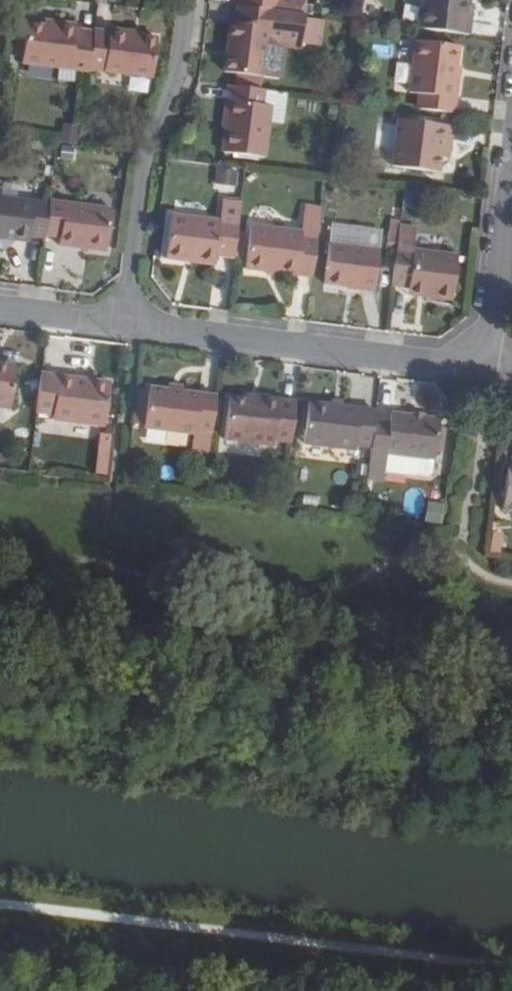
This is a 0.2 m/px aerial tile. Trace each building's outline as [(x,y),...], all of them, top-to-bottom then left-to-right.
[(239,6),(275,11),(279,11),(280,0),(240,0),(239,6)] [(403,28),(452,34),(456,2),(452,1),(446,1),(446,0),(407,0),(403,28)] [(239,6),(237,6),(235,23),(228,72),(260,76),(265,41),(267,29),(272,29),(275,11),(239,6)] [(300,46),(304,14),(279,11),(275,11),(272,29),(267,29),(265,41),(283,44),(300,46)] [(21,60),(89,68),(89,66),(94,32),(76,30),(77,24),(59,22),(58,27),(43,25),(26,24),(26,29),(19,29),(17,48),(23,49),(21,60)] [(228,72),(235,23),(230,23),(223,71),(228,72)] [(110,32),(94,29),(94,32),(89,66),(154,74),(159,38),(141,36),(141,32),(111,28),(110,32)] [(278,79),(283,44),(265,41),(260,76),(278,79)] [(420,95),(417,111),(456,116),(460,85),(456,85),(458,68),(460,47),(417,42),(409,93),(420,95)] [(394,67),(393,86),(407,87),(408,68),(394,67)] [(265,91),(227,86),(225,102),(229,102),(226,128),(222,153),(264,158),(268,122),(270,108),(263,106),(265,91)] [(285,93),(265,91),(263,106),(270,108),(268,122),(282,123),(285,93)] [(229,102),(225,102),(221,127),(226,128),(229,102)] [(440,176),(441,160),(442,152),(450,153),(454,128),(398,121),(391,169),(440,176)] [(78,131),(65,129),(64,142),(77,143),(78,131)] [(442,152),(441,160),(449,161),(450,153),(442,152)] [(235,172),(217,170),(215,184),(234,186),(235,172)] [(412,194),(403,193),(401,207),(411,208),(412,194)] [(44,241),(44,233),(48,205),(0,199),(0,240),(28,243),(28,238),(44,241)] [(109,209),(49,201),(48,205),(44,233),(58,235),(58,244),(103,250),(109,209)] [(320,212),(321,205),(307,204),(306,211),(320,212)] [(216,256),(234,259),(238,220),(170,211),(166,259),(185,261),(185,257),(215,261),(216,256)] [(246,269),(312,277),(320,212),(306,211),(303,231),(251,225),(246,269)] [(387,250),(395,252),(398,235),(398,233),(389,232),(387,250)] [(395,252),(392,286),(408,287),(427,289),(425,297),(455,301),(460,258),(412,251),(415,237),(398,235),(395,252)] [(374,290),(378,249),(328,244),(324,284),(374,290)] [(427,289),(408,287),(408,295),(425,297),(427,289)] [(8,410),(13,368),(0,366),(0,409),(8,410)] [(39,373),(34,412),(50,414),(49,420),(101,427),(106,384),(39,373)] [(135,388),(129,429),(135,428),(141,389),(135,388)] [(207,459),(210,433),(215,399),(180,395),(148,391),(143,431),(194,438),(192,458),(207,459)] [(272,445),(289,446),(294,407),(259,402),(259,406),(244,405),(226,403),(221,445),(272,451),(272,445)] [(354,445),(371,448),(374,423),(375,414),(339,409),(329,408),(306,405),(301,445),(354,452),(354,445)] [(371,448),(370,453),(367,476),(382,478),(383,473),(423,478),(428,474),(433,461),(437,429),(388,423),(388,426),(374,423),(371,448)] [(136,482),(137,468),(128,467),(126,481),(136,482)] [(503,473),(497,516),(511,518),(511,474),(503,473)]
